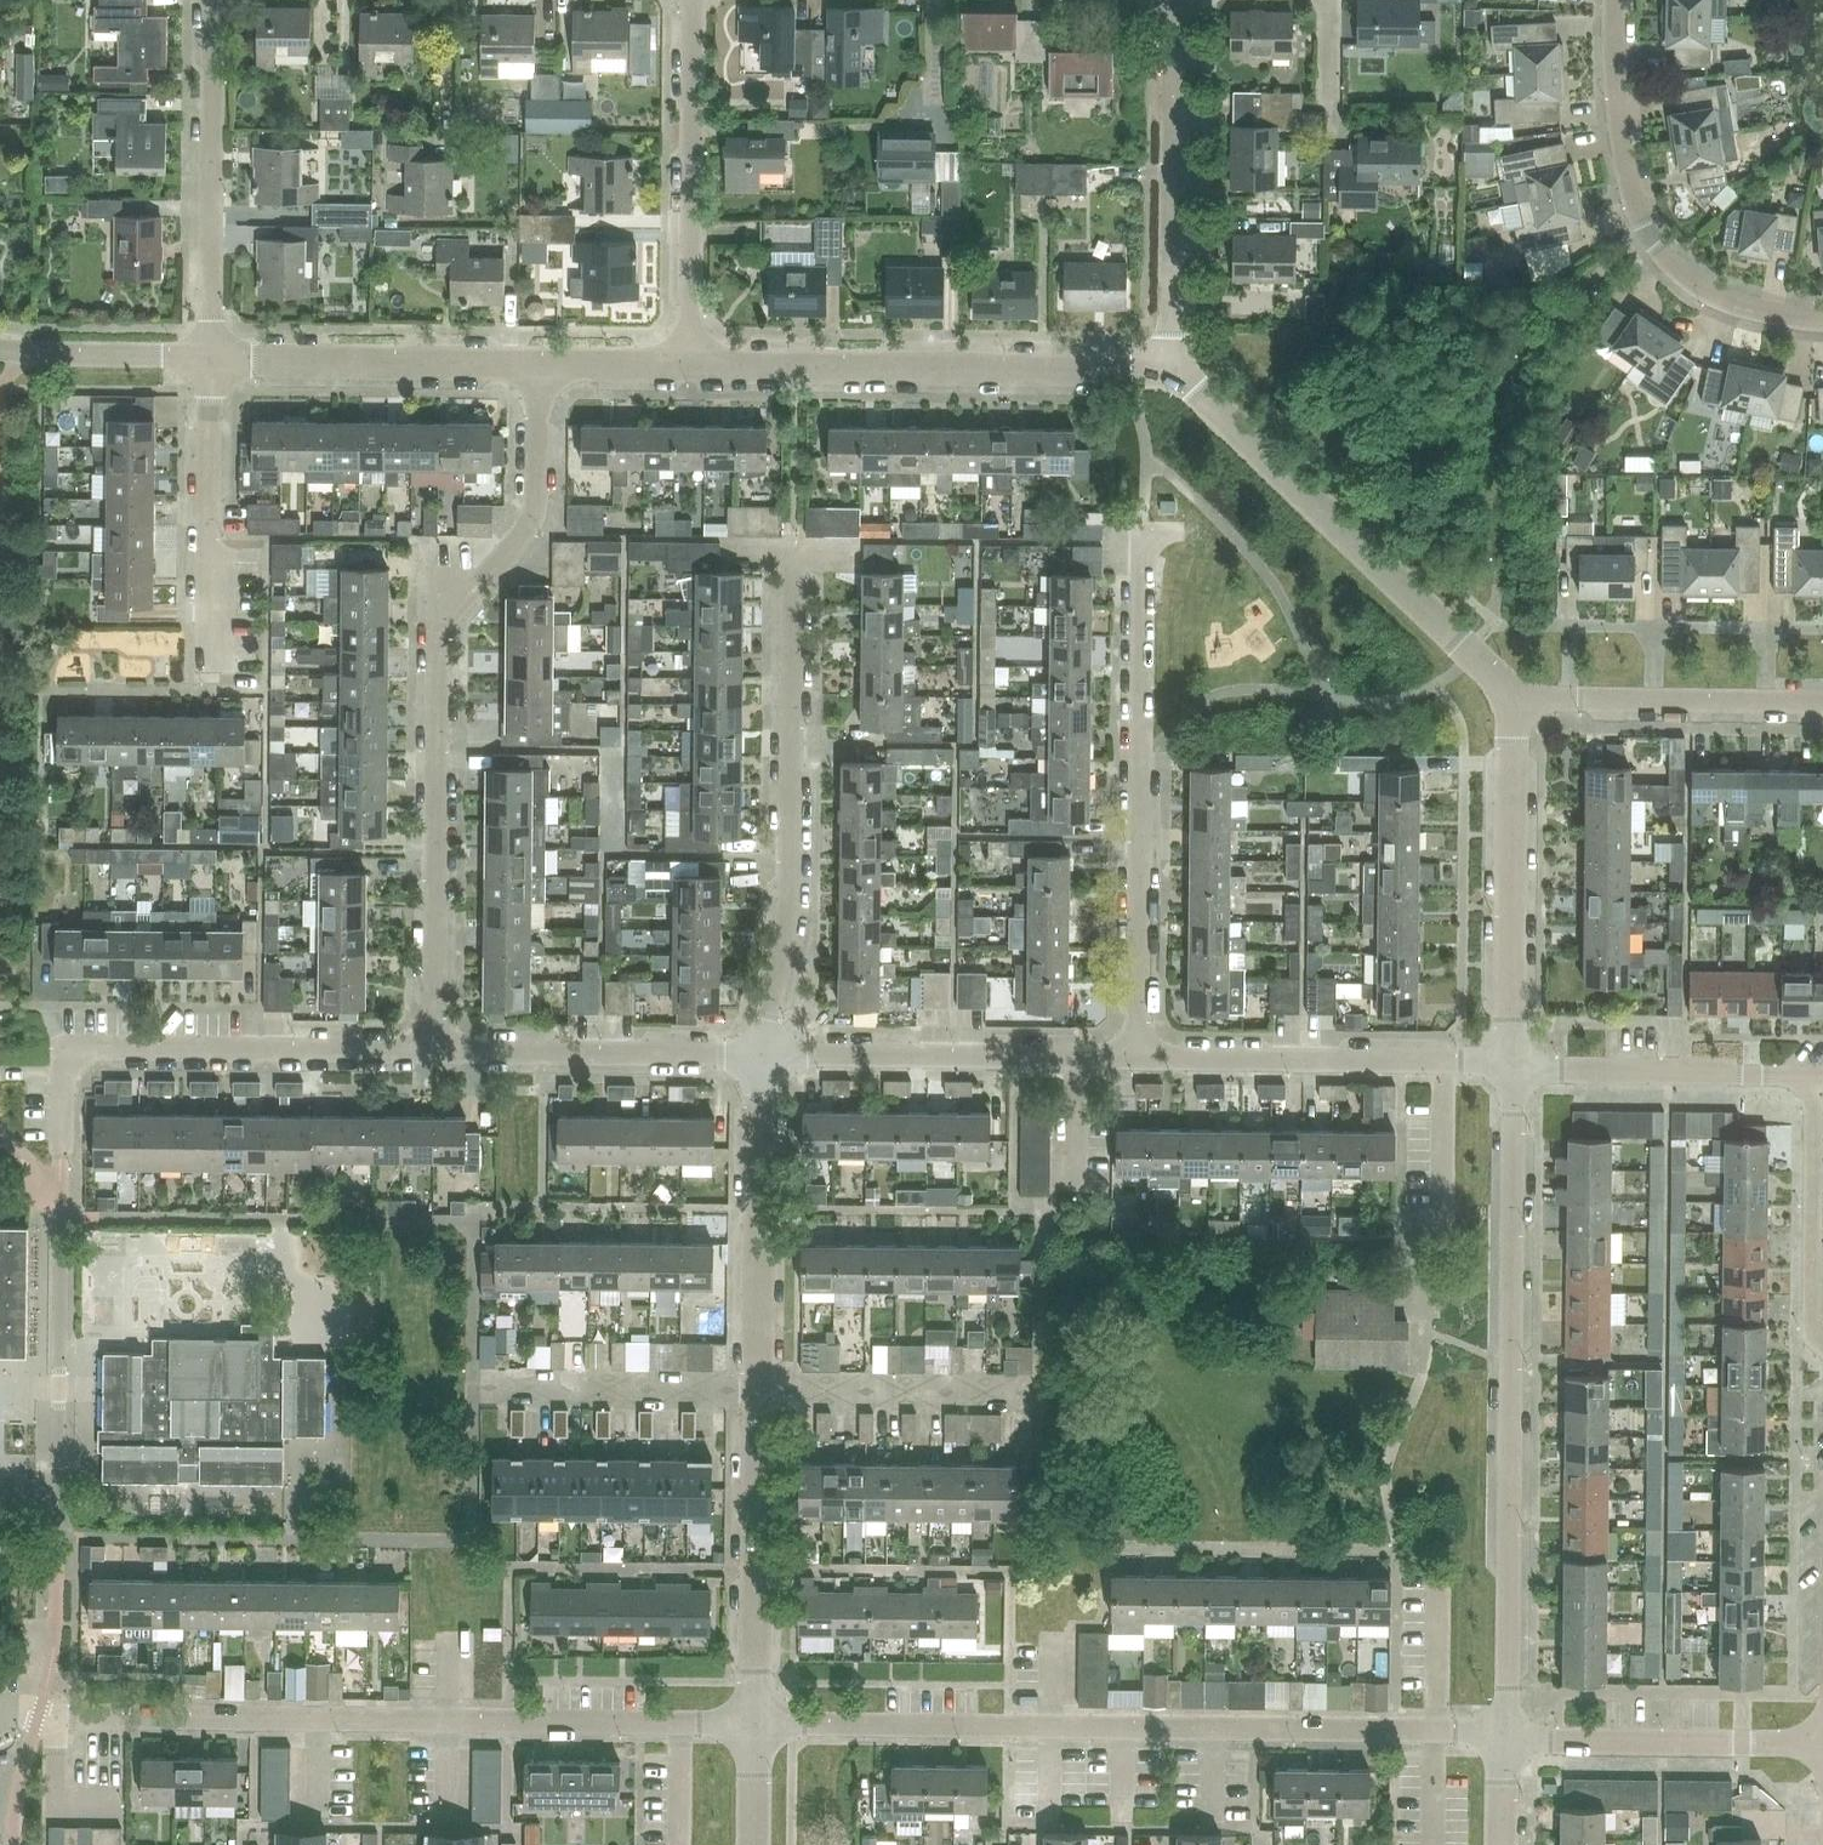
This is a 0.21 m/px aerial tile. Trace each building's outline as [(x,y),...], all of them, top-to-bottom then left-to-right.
[(100,5),(95,5),(94,31),(119,32),(118,67),(94,66),(94,82),(148,82),(148,68),(167,68),(167,16),(141,16),(141,0),(100,0),(100,5)] [(1358,44),(1361,44),(1361,42),(1396,42),(1396,44),(1419,44),(1419,42),(1435,42),(1435,21),(1419,20),(1420,1),(1436,1),(1436,0),(1358,0),(1358,44)] [(1663,16),(1708,17),(1726,18),(1726,0),(1663,0),(1663,16)] [(811,75),(812,27),(794,27),(794,7),(741,6),(740,38),(762,38),(762,64),(772,64),(772,74),(811,75)] [(310,71),(311,8),(258,7),(257,70),(274,70),(274,53),(309,53),(309,71),(310,71)] [(812,27),(811,75),(829,75),(829,82),(859,82),(859,39),(882,39),(883,8),(829,7),(829,27),(812,27)] [(628,73),(629,10),(592,10),(592,8),(586,8),(586,10),(575,10),(574,72),(592,72),(592,55),(626,55),(626,73),(628,73)] [(1043,19),(1018,19),(1018,9),(962,9),(962,48),(1016,48),(1016,60),(1042,61),(1042,58),(1050,58),(1050,93),(1113,94),(1114,46),(1042,46),(1043,19)] [(1292,56),(1292,12),(1231,11),(1231,55),(1234,55),(1234,53),(1269,53),(1269,56),(1292,56)] [(413,76),(414,14),(378,13),(378,12),(372,12),(372,13),(361,13),(360,76),(377,76),(377,58),(412,59),(412,76),(413,76)] [(535,78),(536,15),(482,14),(481,77),(498,78),(499,60),(533,60),(533,78),(535,78)] [(1707,44),(1708,17),(1663,16),(1662,43),(1676,43),(1676,65),(1710,66),(1710,44),(1707,44)] [(652,23),(652,22),(631,21),(630,72),(632,72),(632,70),(650,71),(651,23),(652,23)] [(1517,73),(1564,70),(1562,43),(1556,44),(1555,22),(1491,25),(1492,49),(1515,48),(1517,73)] [(1564,70),(1517,73),(1518,98),(1494,99),(1495,122),(1560,119),(1559,98),(1565,97),(1564,70)] [(1681,113),(1667,115),(1671,142),(1733,132),(1731,118),(1725,83),(1678,91),(1681,113)] [(1303,92),(1291,92),(1261,91),(1261,109),(1291,109),(1291,107),(1303,107),(1303,92)] [(165,174),(166,123),(139,123),(140,100),(146,100),(146,99),(99,98),(98,113),(93,113),(93,138),(117,139),(117,173),(165,174)] [(335,129),(335,99),(321,98),(321,129),(335,129)] [(335,99),(335,129),(349,130),(349,99),(335,99)] [(559,131),(559,100),(528,100),(527,131),(559,131)] [(559,100),(559,131),(591,132),(591,100),(559,100)] [(1291,109),(1261,109),(1261,125),(1233,125),(1232,186),(1276,186),(1276,183),(1274,183),(1274,148),(1276,148),(1277,127),(1291,127),(1291,109)] [(748,118),(748,120),(748,137),(727,136),(727,190),(758,190),(759,168),(784,169),(784,141),(795,141),(795,119),(748,118)] [(1479,131),(1480,148),(1512,147),(1511,130),(1479,131)] [(934,179),(934,132),(879,131),(879,179),(934,179)] [(1733,132),(1671,142),(1675,168),(1690,166),(1693,189),(1706,205),(1727,183),(1723,161),(1738,159),(1733,132)] [(1324,148),(1324,199),(1340,200),(1340,205),(1377,205),(1377,181),(1419,181),(1419,171),(1424,171),(1424,159),(1419,159),(1420,137),(1359,137),(1359,149),(1324,148)] [(1533,199),(1579,189),(1573,163),(1568,164),(1563,143),(1500,156),(1504,179),(1513,177),(1518,203),(1533,200),(1533,199)] [(453,202),(453,196),(452,196),(452,159),(422,159),(422,145),(389,144),(389,160),(407,160),(406,196),(389,195),(389,213),(451,213),(451,202),(453,202)] [(319,150),(319,148),(256,148),(256,184),(254,184),(254,190),(256,190),(255,201),(318,202),(318,185),(301,185),(301,150),(319,150)] [(633,173),(633,166),(632,166),(632,156),(569,155),(569,173),(587,173),(586,207),(569,207),(569,209),(631,209),(632,173),(633,173)] [(1051,193),(1051,163),(1017,163),(1016,193),(1051,193)] [(1051,163),(1051,193),(1086,194),(1086,164),(1051,163)] [(942,218),(960,218),(960,180),(942,180),(942,218)] [(1533,199),(1533,200),(1518,203),(1523,226),(1515,228),(1519,251),(1583,238),(1578,217),(1584,216),(1579,189),(1533,199)] [(88,200),(87,201),(87,217),(116,217),(116,276),(159,277),(159,258),(161,258),(161,256),(159,256),(160,217),(122,216),(122,200),(88,200)] [(1775,215),(1747,210),(1735,208),(1727,216),(1722,246),(1740,249),(1739,255),(1768,260),(1770,246),(1792,249),(1797,216),(1776,212),(1775,215)] [(1813,210),(1814,228),(1820,227),(1822,269),(1822,209),(1813,210)] [(340,227),(372,226),(372,212),(340,212),(340,227)] [(576,216),(551,215),(551,214),(520,214),(520,228),(551,228),(575,229),(576,216)] [(841,284),(842,217),(824,216),(824,243),(815,242),(814,266),(771,266),(770,313),(825,314),(825,284),(841,284)] [(959,255),(960,218),(942,218),(942,221),(929,221),(929,232),(942,232),(941,255),(959,255)] [(1325,221),(1324,221),(1291,221),(1291,236),(1234,235),(1234,279),(1237,279),(1237,277),(1272,277),(1272,279),(1295,279),(1295,237),(1325,237),(1325,221)] [(372,226),(340,227),(340,241),(372,241),(372,226)] [(575,229),(551,228),(520,228),(520,241),(551,241),(551,243),(573,244),(573,260),(583,260),(583,295),(565,295),(565,296),(635,297),(636,261),(637,261),(637,255),(636,255),(636,243),(575,243),(575,229)] [(323,242),(323,241),(260,240),(260,277),(258,277),(258,283),(259,283),(259,294),(322,294),(322,292),(318,292),(319,242),(323,242)] [(504,303),(505,241),(503,241),(503,258),(469,258),(469,240),(437,240),(436,272),(451,273),(451,303),(462,303),(462,305),(468,305),(468,303),(504,303)] [(1065,263),(1065,289),(1064,306),(1125,307),(1126,263),(1065,263)] [(942,315),(943,266),(888,266),(888,314),(942,315)] [(1035,316),(1035,272),(974,272),(973,315),(1035,316)] [(1636,361),(1662,324),(1640,309),(1632,321),(1614,308),(1594,336),(1613,349),(1614,346),(1636,361)] [(1665,404),(1674,392),(1694,364),(1676,351),(1684,339),(1662,324),(1636,361),(1647,369),(1636,384),(1665,404)] [(1749,408),(1758,364),(1732,358),(1729,372),(1708,368),(1701,401),(1723,406),(1723,403),(1749,408)] [(1758,364),(1749,408),(1775,414),(1775,416),(1796,421),(1803,388),(1782,383),(1785,369),(1758,364)] [(154,419),(137,419),(137,402),(93,402),(93,434),(109,434),(109,446),(153,446),(154,419)] [(281,480),(282,421),(254,421),(254,441),(242,441),(241,465),(253,465),(254,465),(254,476),(260,483),(279,483),(279,480),(281,480)] [(307,466),(308,421),(282,421),(281,480),(293,480),(293,466),(307,466)] [(307,466),(307,482),(333,482),(333,466),(334,422),(308,421),(307,466)] [(359,483),(359,482),(360,422),(334,422),(333,466),(333,482),(359,483)] [(359,467),(359,482),(371,482),(385,482),(385,467),(386,467),(386,422),(360,422),(359,467)] [(412,467),(413,422),(386,422),(386,467),(385,467),(385,482),(385,485),(398,486),(398,467),(412,467)] [(438,467),(439,423),(413,422),(412,467),(438,467)] [(464,468),(464,423),(439,423),(438,467),(438,479),(451,479),(451,468),(464,468)] [(492,440),(492,423),(464,423),(464,468),(492,468),(492,464),(503,464),(504,440),(492,440)] [(613,465),(614,425),(583,425),(583,464),(613,465)] [(644,465),(644,425),(614,425),(613,465),(613,485),(627,485),(627,465),(644,465)] [(674,465),(675,426),(644,425),(644,465),(644,480),(658,480),(659,465),(674,465)] [(704,466),(705,426),(675,426),(674,465),(704,466)] [(735,466),(735,426),(705,426),(704,466),(735,466)] [(750,476),(765,473),(766,427),(735,426),(735,466),(735,476),(750,476)] [(861,428),(830,428),(830,467),(846,467),(846,481),(860,481),(861,428)] [(861,428),(860,481),(860,482),(890,483),(891,428),(861,428)] [(891,428),(890,483),(921,483),(921,468),(922,468),(922,429),(891,428)] [(952,429),(922,429),(922,468),(937,468),(937,492),(951,493),(951,469),(952,429)] [(982,469),(982,429),(952,429),(951,469),(982,469)] [(1013,430),(982,429),(982,469),(996,469),(997,489),(1011,489),(1012,469),(1013,430)] [(1042,470),(1043,430),(1013,430),(1012,469),(1042,470)] [(1074,430),(1043,430),(1042,470),(1072,470),(1072,475),(1075,479),(1087,479),(1087,478),(1085,478),(1085,468),(1087,468),(1088,450),(1074,450),(1074,430)] [(58,446),(45,445),(44,445),(44,459),(58,460),(58,446)] [(153,446),(109,446),(93,446),(93,459),(109,459),(109,472),(153,472),(153,446)] [(58,472),(45,472),(44,472),(44,486),(58,486),(58,472)] [(153,499),(153,472),(109,472),(109,498),(153,499)] [(44,498),(43,512),(57,512),(58,498),(44,498)] [(153,525),(153,499),(109,498),(108,525),(153,525)] [(248,518),(281,518),(281,503),(248,503),(248,518)] [(1175,503),(1160,503),(1160,514),(1175,514),(1175,503)] [(567,518),(603,519),(603,504),(568,504),(567,518)] [(459,519),(491,520),(492,505),(459,505),(459,519)] [(746,535),(746,506),(728,506),(727,535),(746,535)] [(763,535),(764,506),(746,506),(746,535),(763,535)] [(781,536),(782,506),(764,506),(763,535),(781,536)] [(824,536),(824,507),(806,507),(806,536),(824,536)] [(842,536),(842,507),(824,507),(824,536),(842,536)] [(842,536),(860,536),(860,508),(842,507),(842,536)] [(359,534),(359,520),(358,509),(343,509),(343,520),(333,520),(333,534),(359,534)] [(1103,524),(1103,512),(1086,512),(1086,523),(1103,524)] [(365,520),(365,534),(385,534),(385,514),(378,514),(378,520),(365,520)] [(412,520),(398,520),(393,520),(393,514),(385,514),(385,534),(411,534),(412,520)] [(300,518),(281,518),(248,518),(248,533),(300,533),(309,533),(309,518),(300,518)] [(603,534),(603,519),(567,518),(567,533),(603,534)] [(491,535),(491,520),(459,519),(459,535),(491,535)] [(673,534),(673,519),(656,519),(656,534),(673,534)] [(673,534),(691,535),(692,519),(673,519),(673,534)] [(314,533),(333,534),(333,520),(314,520),(314,533)] [(424,534),(438,534),(438,521),(425,521),(424,534)] [(1798,527),(1794,527),(1794,521),(1774,521),(1773,591),(1795,591),(1795,597),(1822,598),(1822,550),(1798,550),(1798,527)] [(921,537),(921,522),(903,522),(902,537),(921,537)] [(921,537),(938,537),(938,522),(921,522),(921,537)] [(981,538),(981,523),(963,523),(963,538),(981,538)] [(981,538),(999,538),(999,523),(981,523),(981,538)] [(1042,538),(1042,524),(1024,523),(1024,538),(1042,538)] [(43,524),(43,538),(57,538),(57,524),(43,524)] [(1042,538),(1059,539),(1059,524),(1042,524),(1042,538)] [(1103,539),(1103,524),(1073,524),(1073,539),(1103,539)] [(152,551),(153,525),(108,525),(108,551),(152,551)] [(1710,596),(1711,549),(1686,549),(1686,526),(1662,525),(1661,590),(1683,590),(1683,596),(1710,596)] [(1711,549),(1710,596),(1737,597),(1737,591),(1759,591),(1760,526),(1736,526),(1736,550),(1711,549)] [(1606,595),(1607,535),(1567,535),(1566,567),(1580,567),(1579,595),(1606,595)] [(1647,536),(1633,536),(1607,535),(1606,595),(1633,596),(1633,568),(1647,568),(1647,536)] [(585,541),(567,541),(552,541),(552,556),(585,556),(585,541)] [(588,570),(592,570),(621,570),(621,541),(588,541),(588,570)] [(720,542),(687,542),(661,542),(661,557),(668,557),(668,571),(676,572),(678,578),(676,579),(676,580),(680,579),(684,599),(688,599),(742,599),(742,572),(720,571),(720,542)] [(286,581),(286,568),(301,569),(302,544),(272,545),(272,567),(272,581),(286,581)] [(893,559),(893,545),(893,544),(863,544),(863,558),(893,559)] [(626,547),(627,574),(644,574),(643,546),(626,547)] [(1102,561),(1103,546),(1073,546),(1073,561),(1102,561)] [(43,564),(44,564),(57,564),(57,551),(43,550),(43,564)] [(93,551),(92,577),(108,577),(152,577),(152,551),(108,551),(93,551)] [(585,570),(585,556),(552,556),(552,570),(585,570)] [(892,573),(893,559),(863,558),(863,573),(892,573)] [(1102,576),(1102,561),(1073,561),(1073,575),(1092,576),(1102,576)] [(388,568),(343,568),(330,568),(330,595),(388,596),(388,568)] [(585,585),(585,570),(552,570),(552,585),(585,585)] [(892,573),(863,573),(863,604),(903,604),(903,605),(915,605),(915,591),(903,592),(903,573),(892,573)] [(1092,576),(1073,575),(1052,575),(1052,592),(1037,592),(1037,607),(1052,607),(1052,605),(1091,606),(1092,576)] [(152,577),(108,577),(92,577),(92,589),(108,589),(108,604),(97,604),(97,619),(130,620),(130,605),(152,605),(152,577)] [(553,596),(548,596),(548,584),(524,584),(524,596),(508,596),(508,623),(568,624),(570,624),(571,611),(553,611),(553,596)] [(973,588),(958,587),(958,605),(973,605),(973,588)] [(981,605),(995,605),(996,588),(981,588),(981,605)] [(272,595),(272,608),(286,608),(286,595),(272,595)] [(330,595),(327,595),(327,622),(388,622),(388,596),(330,595)] [(629,598),(629,612),(642,612),(642,598),(629,598)] [(742,625),(742,599),(688,599),(688,609),(666,609),(666,624),(678,624),(697,625),(742,625)] [(903,604),(863,604),(862,634),(902,634),(902,636),(914,636),(914,622),(902,622),(903,605),(903,604)] [(973,623),(973,605),(958,605),(958,623),(973,623)] [(995,623),(995,605),(981,605),(981,623),(995,623)] [(1091,636),(1091,606),(1052,605),(1052,607),(1051,623),(1033,624),(1033,637),(1051,637),(1051,636),(1091,636)] [(272,621),(272,635),(285,635),(286,621),(272,621)] [(387,648),(388,622),(327,622),(334,622),(333,634),(342,634),(342,648),(387,648)] [(568,650),(568,624),(508,623),(508,649),(552,650),(568,650)] [(642,650),(642,638),(642,624),(629,624),(628,650),(642,650)] [(742,625),(697,625),(678,624),(678,637),(697,638),(697,651),(742,651),(742,625)] [(621,650),(621,637),(621,625),(607,625),(607,650),(621,650)] [(96,631),(95,651),(163,653),(163,633),(96,631)] [(902,634),(862,634),(862,665),(902,665),(902,666),(914,666),(915,652),(902,652),(902,636),(902,634)] [(1091,667),(1091,636),(1051,636),(1051,637),(1051,667),(1091,667)] [(272,647),(272,661),(285,661),(285,647),(272,647)] [(297,649),(297,662),(305,662),(305,660),(342,661),(342,674),(387,674),(387,648),(342,648),(342,649),(297,649)] [(973,648),(972,648),(957,648),(957,666),(973,666),(973,648)] [(995,666),(995,650),(995,648),(980,648),(980,666),(995,666)] [(552,676),(552,650),(508,649),(507,675),(552,676)] [(642,664),(642,650),(628,650),(628,664),(642,664)] [(697,651),(682,651),(682,663),(697,663),(696,677),(741,678),(742,651),(697,651)] [(621,677),(621,663),(607,663),(607,677),(621,677)] [(902,665),(862,665),(862,695),(902,695),(902,696),(914,696),(914,683),(902,683),(902,666),(902,665)] [(973,684),(973,666),(957,666),(957,684),(973,684)] [(980,666),(980,684),(995,684),(995,666),(980,666)] [(1090,697),(1091,667),(1051,667),(1051,684),(1033,683),(1033,697),(1090,697)] [(285,687),(285,679),(285,674),(272,673),(271,687),(285,687)] [(387,701),(387,674),(342,674),(342,676),(323,675),(323,687),(323,701),(387,701)] [(552,690),(552,676),(507,675),(507,702),(552,702),(552,703),(570,702),(570,690),(552,690)] [(628,677),(628,690),(641,690),(642,677),(628,677)] [(682,678),(681,690),(696,690),(696,704),(741,704),(741,678),(696,677),(696,678),(682,678)] [(620,703),(621,689),(607,689),(607,703),(620,703)] [(902,696),(902,695),(862,695),(861,726),(887,726),(886,741),(941,742),(942,727),(919,726),(920,696),(914,696),(902,696)] [(1090,728),(1090,697),(1033,697),(1036,697),(1035,713),(1033,713),(1033,727),(1090,728)] [(271,713),(285,713),(285,699),(271,699),(271,713)] [(387,727),(387,701),(323,701),(322,713),(342,714),(342,727),(387,727)] [(552,703),(552,702),(507,702),(507,729),(529,729),(529,744),(562,744),(562,729),(551,729),(552,703)] [(628,703),(628,717),(641,717),(641,703),(628,703)] [(741,704),(696,704),(677,704),(677,716),(696,717),(696,730),(741,730),(741,704)] [(980,726),(994,727),(994,709),(980,709),(980,726)] [(86,760),(86,715),(59,715),(59,733),(46,733),(45,760),(59,760),(86,760)] [(112,760),(113,715),(86,715),(86,760),(86,774),(99,774),(100,760),(112,760)] [(138,774),(138,716),(113,715),(112,760),(112,780),(123,780),(124,774),(138,774)] [(164,760),(165,716),(138,716),(138,774),(138,780),(151,781),(152,760),(164,760)] [(191,760),(191,716),(165,716),(164,760),(165,760),(164,781),(175,781),(176,774),(191,774),(191,760)] [(217,761),(218,716),(191,716),(191,760),(191,774),(191,781),(204,781),(204,761),(217,761)] [(218,716),(217,761),(244,761),(244,771),(259,771),(260,739),(245,739),(245,716),(218,716)] [(271,726),(271,739),(284,739),(284,726),(271,726)] [(994,744),(994,727),(980,726),(979,744),(994,744)] [(342,740),(341,753),(386,753),(387,727),(342,727),(326,727),(326,740),(342,740)] [(1090,758),(1090,728),(1033,727),(1032,744),(1037,753),(1037,758),(1050,758),(1090,758)] [(628,729),(628,743),(641,743),(641,729),(628,729)] [(685,730),(685,756),(696,756),(740,756),(741,730),(696,730),(685,730)] [(1669,799),(1684,799),(1684,768),(1670,768),(1669,787),(1650,787),(1650,785),(1631,785),(1631,767),(1623,767),(1623,743),(1607,743),(1607,767),(1586,767),(1586,798),(1631,799),(1669,799)] [(922,764),(922,749),(886,749),(886,764),(922,764)] [(979,750),(960,750),(960,767),(979,767),(979,750)] [(271,752),(271,766),(284,766),(284,752),(271,752)] [(386,779),(386,753),(322,753),(321,762),(328,763),(328,779),(386,779)] [(542,768),(542,755),(509,755),(509,769),(487,769),(487,796),(545,797),(549,797),(549,768),(542,768)] [(641,782),(641,769),(641,755),(628,755),(627,769),(627,781),(641,782)] [(1273,770),(1273,755),(1237,755),(1237,769),(1273,770)] [(1376,770),(1376,757),(1376,756),(1341,755),(1341,770),(1376,770)] [(740,756),(696,756),(683,756),(683,768),(695,768),(695,782),(740,783),(740,756)] [(1089,789),(1090,758),(1050,758),(1050,773),(1030,773),(1030,788),(1089,789)] [(881,763),(842,763),(842,794),(881,795),(881,794),(896,794),(896,781),(881,781),(881,763)] [(1746,769),(1693,768),(1692,768),(1692,797),(1725,798),(1724,850),(1745,850),(1746,769)] [(1232,786),(1232,769),(1192,769),(1192,799),(1232,800),(1246,800),(1246,786),(1232,786)] [(1798,826),(1799,770),(1746,769),(1745,850),(1746,850),(1746,814),(1763,814),(1763,798),(1778,798),(1778,826),(1798,826)] [(1420,801),(1421,771),(1381,770),(1381,801),(1420,801)] [(1799,770),(1798,826),(1800,826),(1800,799),(1822,799),(1822,770),(1799,770)] [(271,778),(271,792),(284,792),(284,778),(271,778)] [(386,806),(386,779),(328,779),(321,779),(321,805),(341,805),(386,806)] [(641,801),(641,782),(627,781),(627,808),(653,808),(653,801),(641,801)] [(740,809),(740,783),(695,782),(679,782),(679,808),(740,809)] [(1089,819),(1089,789),(1030,788),(1029,819),(1008,819),(1008,833),(1073,834),(1073,819),(1089,819)] [(881,795),(842,794),(842,824),(881,825),(895,825),(895,810),(881,810),(881,795)] [(952,795),(951,795),(937,795),(937,813),(952,813),(952,795)] [(487,796),(487,823),(531,823),(545,823),(545,797),(487,796)] [(600,824),(600,810),(600,797),(584,797),(584,810),(587,810),(586,824),(600,824)] [(1631,829),(1631,799),(1586,798),(1586,829),(1631,829)] [(1232,800),(1192,799),(1191,829),(1231,830),(1232,800)] [(1669,814),(1683,814),(1684,814),(1684,799),(1669,799),(1669,814)] [(1305,815),(1305,801),(1288,800),(1288,815),(1305,815)] [(1305,815),(1309,815),(1323,816),(1324,801),(1305,801),(1305,815)] [(1420,832),(1420,801),(1381,801),(1381,802),(1363,802),(1363,816),(1381,816),(1381,832),(1420,832)] [(386,806),(341,805),(321,805),(321,819),(341,819),(341,832),(331,832),(331,847),(363,847),(364,833),(386,833),(386,806)] [(740,836),(740,809),(679,808),(680,835),(666,835),(665,850),(717,850),(717,836),(740,836)] [(190,842),(204,842),(216,842),(217,829),(205,829),(205,823),(192,823),(191,828),(190,828),(190,842)] [(545,823),(531,823),(487,823),(487,849),(531,849),(545,849),(545,823)] [(881,825),(842,824),(841,855),(880,855),(894,855),(895,840),(881,840),(881,825)] [(85,827),(73,827),(60,827),(59,841),(85,841),(85,827)] [(85,841),(99,841),(99,828),(85,827),(85,841)] [(111,841),(125,841),(125,828),(112,828),(111,841)] [(137,841),(151,841),(151,828),(137,828),(137,841)] [(164,842),(178,842),(178,828),(164,828),(164,842)] [(1231,860),(1231,830),(1191,829),(1191,860),(1231,860)] [(1630,860),(1631,829),(1586,829),(1586,859),(1630,860)] [(1420,862),(1420,832),(1381,832),(1380,861),(1420,862)] [(600,836),(599,836),(586,836),(586,850),(599,850),(600,836)] [(952,838),(951,838),(937,838),(937,855),(952,856),(952,838)] [(1060,855),(1060,843),(1060,841),(1008,842),(1008,856),(1030,856),(1030,855),(1060,855)] [(1683,860),(1683,842),(1670,841),(1670,860),(1683,860)] [(1301,861),(1302,843),(1287,843),(1287,861),(1301,861)] [(1309,861),(1324,861),(1324,844),(1309,843),(1309,861)] [(72,862),(85,862),(85,848),(72,848),(72,862)] [(112,849),(98,849),(85,848),(85,862),(111,862),(112,849)] [(137,849),(124,849),(112,849),(111,862),(137,863),(137,849)] [(164,849),(150,849),(137,849),(137,863),(138,863),(138,873),(163,873),(164,849)] [(190,863),(190,849),(164,849),(163,873),(164,873),(164,863),(190,863)] [(216,849),(202,849),(190,849),(190,863),(216,863),(216,849)] [(545,849),(531,849),(487,849),(486,875),(531,876),(545,876),(545,849)] [(880,855),(841,855),(841,885),(880,885),(894,886),(895,872),(880,872),(880,855)] [(951,873),(952,856),(937,855),(936,873),(951,873)] [(1030,855),(1030,856),(1030,873),(1015,873),(1015,887),(1030,887),(1069,887),(1070,856),(1060,855),(1030,855)] [(321,900),(366,900),(366,872),(344,872),(344,857),(311,857),(311,872),(321,872),(321,900)] [(1630,890),(1630,860),(1586,859),(1585,890),(1630,890)] [(699,876),(699,861),(647,860),(647,875),(646,875),(645,889),(675,889),(675,903),(720,903),(720,876),(699,876)] [(1231,876),(1231,860),(1191,860),(1191,890),(1231,890),(1231,891),(1245,891),(1245,876),(1231,876)] [(1683,879),(1683,860),(1670,860),(1670,879),(1683,879)] [(1301,879),(1301,861),(1287,861),(1287,879),(1301,879)] [(1324,879),(1324,861),(1309,861),(1309,879),(1324,879)] [(1420,862),(1380,861),(1364,861),(1364,892),(1380,892),(1420,892),(1420,862)] [(599,876),(599,862),(586,862),(586,876),(599,876)] [(606,902),(620,902),(619,885),(618,886),(618,874),(606,874),(606,902)] [(545,876),(531,876),(486,875),(486,901),(544,902),(545,876)] [(880,916),(880,885),(841,885),(841,915),(880,916)] [(1069,887),(1030,887),(1029,904),(1014,904),(1014,918),(1029,918),(1029,917),(1069,917),(1069,887)] [(599,889),(598,889),(586,889),(586,902),(599,902),(599,889)] [(1231,921),(1231,891),(1231,890),(1191,890),(1190,921),(1231,921)] [(1630,907),(1630,890),(1585,890),(1585,921),(1646,921),(1646,907),(1630,907)] [(1419,923),(1420,892),(1380,892),(1380,922),(1419,923)] [(279,899),(269,899),(265,899),(265,913),(279,913),(279,899)] [(951,899),(950,899),(936,899),(936,916),(951,916),(951,899)] [(958,916),(973,916),(974,899),(959,899),(958,916)] [(366,926),(366,900),(321,900),(321,925),(366,926)] [(544,927),(544,902),(486,901),(486,928),(530,928),(530,927),(544,927)] [(620,916),(620,902),(606,902),(606,916),(620,916)] [(720,930),(720,903),(675,903),(675,929),(720,930)] [(1683,903),(1682,903),(1669,903),(1669,921),(1683,921),(1683,903)] [(1287,922),(1301,922),(1301,904),(1287,904),(1287,922)] [(1308,922),(1323,922),(1324,904),(1309,904),(1308,922)] [(1723,909),(1696,908),(1690,908),(1690,923),(1723,923),(1723,909)] [(1753,924),(1753,909),(1723,909),(1723,923),(1753,924)] [(1783,924),(1783,909),(1753,909),(1753,924),(1783,924)] [(1814,924),(1814,909),(1783,909),(1783,924),(1814,924)] [(1814,909),(1814,924),(1822,924),(1822,909),(1814,909)] [(124,910),(125,929),(110,929),(110,974),(136,974),(137,912),(138,912),(138,910),(124,910)] [(151,912),(138,912),(137,912),(136,974),(163,974),(163,930),(163,912),(151,912)] [(189,975),(189,930),(190,912),(163,912),(163,930),(163,974),(189,975)] [(216,930),(216,912),(190,912),(189,930),(189,975),(216,975),(216,930)] [(599,915),(598,915),(586,915),(586,928),(599,929),(599,915)] [(880,916),(841,915),(841,945),(880,946),(896,947),(896,932),(880,932),(880,916)] [(951,934),(951,916),(936,916),(936,934),(951,934)] [(973,934),(973,916),(958,916),(958,934),(973,934)] [(1029,917),(1029,918),(1029,934),(1015,934),(1014,948),(1029,949),(1029,947),(1069,948),(1069,917),(1029,917)] [(257,953),(258,921),(243,920),(243,931),(216,930),(216,975),(243,975),(243,953),(257,953)] [(1230,938),(1231,921),(1190,921),(1190,951),(1230,952),(1244,952),(1245,938),(1230,938)] [(1646,922),(1646,921),(1585,921),(1585,951),(1630,952),(1630,932),(1643,932),(1643,922),(1646,922)] [(1682,940),(1683,921),(1669,921),(1669,940),(1682,940)] [(84,929),(59,929),(59,922),(43,922),(42,958),(57,959),(57,973),(84,974),(84,929)] [(1301,940),(1301,922),(1287,922),(1286,940),(1301,940)] [(1323,940),(1323,922),(1308,922),(1308,940),(1323,940)] [(1419,953),(1419,923),(1380,922),(1362,923),(1361,937),(1380,938),(1380,953),(1419,953)] [(278,951),(278,939),(279,925),(265,925),(265,951),(278,951)] [(366,926),(321,925),(311,925),(311,950),(310,950),(310,952),(365,952),(366,926)] [(530,942),(530,928),(486,928),(486,954),(545,954),(545,948),(539,942),(530,942)] [(110,974),(110,929),(84,929),(84,974),(110,974)] [(620,955),(620,943),(620,929),(606,929),(606,955),(620,955)] [(720,930),(675,929),(652,929),(653,942),(675,942),(675,955),(720,955),(720,930)] [(599,941),(598,941),(586,941),(586,954),(599,955),(599,941)] [(880,946),(841,945),(840,976),(880,976),(894,977),(894,963),(880,963),(880,946)] [(1069,948),(1029,947),(1029,949),(1029,964),(1014,964),(1015,979),(1029,978),(1068,978),(1069,948)] [(1190,951),(1190,982),(1244,982),(1244,968),(1230,968),(1230,952),(1190,951)] [(1630,952),(1585,951),(1585,982),(1629,983),(1629,967),(1644,967),(1644,963),(1643,954),(1630,953),(1630,952)] [(365,978),(365,952),(310,952),(310,958),(316,964),(321,964),(321,978),(365,978)] [(1682,986),(1683,952),(1668,952),(1668,986),(1682,986)] [(1419,983),(1419,953),(1380,953),(1379,983),(1419,983)] [(545,955),(545,954),(486,954),(485,980),(530,980),(530,955),(545,955)] [(720,982),(720,955),(675,955),(652,955),(653,968),(675,968),(675,981),(720,982)] [(599,961),(598,961),(584,961),(583,981),(583,1013),(598,1013),(599,961)] [(265,978),(280,978),(279,963),(265,963),(265,978)] [(1721,1015),(1722,972),(1689,971),(1689,1014),(1721,1015)] [(935,1008),(936,973),(921,972),(921,1008),(935,1008)] [(1752,1015),(1752,972),(1722,972),(1721,1015),(1752,1015)] [(1783,1015),(1783,972),(1752,972),(1752,1015),(1783,1015)] [(1813,1015),(1813,973),(1783,972),(1783,1015),(1813,1015)] [(951,973),(949,973),(936,973),(935,1008),(950,1008),(951,973)] [(971,1008),(972,973),(958,973),(957,1008),(971,1008)] [(971,1008),(985,1008),(986,1008),(987,973),(972,973),(971,1008)] [(1813,973),(1813,1015),(1822,1015),(1822,973),(1813,973)] [(879,1007),(880,976),(840,976),(840,1007),(879,1007)] [(280,1011),(280,978),(265,978),(265,1010),(280,1011)] [(280,978),(280,1011),(294,1011),(294,979),(280,978)] [(365,1006),(365,978),(321,978),(310,978),(310,985),(316,991),(321,991),(321,1005),(365,1006)] [(1068,978),(1029,978),(1028,995),(1014,995),(1014,1009),(1028,1009),(1068,1009),(1068,978)] [(1285,1014),(1285,978),(1272,978),(1271,1013),(1285,1014)] [(1300,1014),(1301,978),(1285,978),(1285,1014),(1300,1014)] [(1322,1014),(1322,978),(1308,978),(1308,1014),(1322,1014)] [(1322,1014),(1335,1014),(1337,1014),(1337,978),(1322,978),(1322,1014)] [(530,1008),(530,980),(485,980),(485,1007),(530,1008)] [(583,1013),(583,981),(569,981),(568,1013),(583,1013)] [(621,1013),(621,981),(606,981),(606,1013),(621,1013)] [(621,1013),(635,1013),(636,981),(621,981),(621,1013)] [(719,1009),(720,982),(675,981),(652,981),(653,994),(675,994),(675,1009),(719,1009)] [(1244,999),(1244,982),(1190,982),(1189,1013),(1230,1013),(1230,1014),(1243,1014),(1244,999)] [(1418,1015),(1419,983),(1379,983),(1379,984),(1362,983),(1361,997),(1379,998),(1379,1014),(1418,1015)] [(104,1094),(119,1095),(119,1080),(105,1080),(104,1094)] [(119,1080),(119,1095),(132,1095),(132,1080),(119,1080)] [(162,1095),(162,1081),(147,1080),(147,1095),(162,1095)] [(836,1095),(836,1080),(822,1080),(822,1095),(836,1095)] [(850,1095),(850,1081),(836,1080),(836,1095),(850,1095)] [(175,1095),(175,1082),(175,1081),(162,1081),(162,1095),(175,1095)] [(190,1096),(204,1096),(205,1081),(190,1081),(190,1096)] [(217,1096),(217,1082),(217,1081),(205,1081),(204,1096),(217,1096)] [(247,1096),(247,1081),(233,1081),(233,1083),(233,1096),(247,1096)] [(260,1096),(260,1083),(260,1082),(247,1081),(247,1096),(260,1096)] [(898,1096),(898,1081),(883,1081),(883,1095),(898,1096)] [(911,1096),(911,1081),(898,1081),(898,1096),(911,1096)] [(944,1096),(959,1096),(959,1081),(944,1081),(944,1096)] [(959,1081),(959,1096),(973,1096),(972,1081),(959,1081)] [(290,1096),(290,1082),(275,1082),(275,1096),(290,1096)] [(303,1096),(303,1086),(303,1082),(290,1082),(290,1096),(303,1096)] [(1135,1097),(1150,1097),(1150,1083),(1135,1083),(1135,1097)] [(1150,1083),(1150,1097),(1162,1097),(1162,1083),(1150,1083)] [(573,1099),(573,1085),(559,1084),(558,1099),(573,1099)] [(1211,1098),(1211,1084),(1196,1084),(1196,1098),(1211,1098)] [(1224,1098),(1224,1084),(1211,1084),(1211,1098),(1224,1098)] [(1272,1099),(1272,1084),(1257,1084),(1257,1098),(1272,1099)] [(1285,1099),(1285,1085),(1272,1084),(1272,1099),(1285,1099)] [(607,1099),(622,1100),(622,1085),(607,1085),(607,1086),(607,1099)] [(635,1100),(635,1087),(635,1085),(622,1085),(622,1100),(635,1100)] [(684,1100),(684,1086),(669,1085),(668,1100),(684,1100)] [(1332,1099),(1332,1085),(1319,1085),(1318,1099),(1332,1099)] [(1346,1099),(1346,1085),(1332,1085),(1332,1099),(1346,1099)] [(1395,1086),(1381,1086),(1364,1085),(1364,1115),(1383,1115),(1383,1108),(1395,1108),(1395,1086)] [(696,1100),(696,1087),(696,1086),(684,1086),(684,1100),(696,1100)] [(1051,1121),(1051,1106),(1022,1106),(1022,1121),(1051,1121)] [(836,1155),(836,1111),(804,1111),(804,1154),(836,1155)] [(866,1155),(867,1112),(836,1111),(836,1155),(866,1155)] [(1585,1137),(1586,1111),(1574,1111),(1574,1137),(1585,1137)] [(1600,1137),(1599,1111),(1586,1111),(1585,1137),(1600,1137)] [(1613,1138),(1612,1111),(1599,1111),(1600,1137),(1613,1138)] [(1626,1138),(1626,1112),(1612,1111),(1613,1138),(1626,1138)] [(897,1156),(898,1112),(867,1112),(866,1155),(897,1156)] [(928,1156),(928,1112),(898,1112),(897,1156),(928,1156)] [(958,1156),(959,1113),(928,1112),(928,1156),(958,1156)] [(1639,1138),(1639,1112),(1626,1112),(1626,1138),(1639,1138)] [(1652,1138),(1652,1112),(1639,1112),(1639,1138),(1652,1138)] [(1666,1138),(1666,1112),(1652,1112),(1652,1138),(1666,1138)] [(1686,1138),(1686,1112),(1674,1112),(1673,1138),(1686,1138)] [(1699,1138),(1699,1112),(1686,1112),(1686,1138),(1699,1138)] [(1712,1138),(1712,1112),(1699,1112),(1699,1138),(1712,1138)] [(1725,1139),(1724,1112),(1712,1112),(1712,1138),(1725,1139)] [(1739,1139),(1739,1112),(1724,1112),(1725,1139),(1739,1139)] [(959,1113),(958,1156),(990,1157),(991,1113),(959,1113)] [(118,1167),(119,1114),(96,1114),(95,1166),(118,1167)] [(140,1167),(140,1114),(119,1114),(118,1167),(140,1167)] [(161,1167),(161,1114),(140,1114),(140,1167),(161,1167)] [(183,1167),(183,1114),(161,1114),(161,1167),(183,1167)] [(204,1167),(204,1115),(183,1114),(183,1167),(204,1167)] [(225,1168),(225,1115),(204,1115),(204,1167),(225,1168)] [(246,1168),(247,1115),(225,1115),(225,1168),(246,1168)] [(268,1168),(268,1115),(247,1115),(246,1168),(268,1168)] [(290,1168),(290,1116),(268,1115),(268,1168),(290,1168)] [(311,1160),(312,1116),(290,1116),(290,1168),(312,1169),(312,1160),(311,1160)] [(342,1160),(342,1116),(312,1116),(311,1160),(312,1160),(342,1160)] [(373,1160),(373,1116),(342,1116),(342,1160),(373,1160)] [(403,1161),(404,1117),(373,1116),(373,1160),(403,1161)] [(591,1160),(591,1116),(560,1116),(559,1159),(591,1160)] [(622,1160),(622,1117),(591,1116),(591,1160),(622,1160)] [(434,1161),(435,1117),(404,1117),(403,1161),(434,1161)] [(466,1117),(435,1117),(434,1161),(464,1161),(464,1171),(480,1171),(481,1132),(466,1132),(466,1117)] [(652,1160),(652,1117),(622,1117),(622,1160),(652,1160)] [(683,1161),(684,1117),(652,1117),(652,1160),(683,1161)] [(684,1117),(683,1161),(715,1161),(715,1117),(684,1117)] [(1051,1136),(1051,1121),(1022,1121),(1022,1135),(1051,1136)] [(1768,1140),(1766,1140),(1766,1126),(1744,1125),(1743,1139),(1713,1139),(1713,1154),(1726,1154),(1726,1170),(1768,1170),(1768,1140)] [(1149,1173),(1150,1130),(1117,1129),(1117,1173),(1149,1173)] [(1180,1174),(1180,1130),(1150,1130),(1149,1173),(1180,1174)] [(1210,1174),(1210,1130),(1180,1130),(1180,1174),(1180,1192),(1191,1192),(1192,1174),(1210,1174)] [(1240,1174),(1240,1130),(1210,1130),(1210,1174),(1240,1174)] [(1271,1175),(1271,1131),(1240,1130),(1240,1174),(1271,1175)] [(1301,1175),(1302,1131),(1271,1131),(1271,1175),(1301,1175)] [(1331,1175),(1332,1131),(1302,1131),(1301,1175),(1331,1175)] [(1363,1175),(1363,1131),(1332,1131),(1331,1175),(1363,1175)] [(1395,1176),(1395,1132),(1363,1131),(1363,1175),(1395,1176)] [(1051,1150),(1051,1136),(1022,1135),(1022,1150),(1051,1150)] [(1558,1170),(1570,1170),(1613,1171),(1613,1139),(1570,1138),(1570,1158),(1558,1158),(1558,1170)] [(1665,1171),(1665,1146),(1650,1146),(1650,1171),(1665,1171)] [(1686,1146),(1673,1146),(1671,1146),(1671,1169),(1686,1169),(1686,1146)] [(1050,1165),(1051,1150),(1022,1150),(1021,1164),(1050,1165)] [(1050,1179),(1050,1165),(1021,1164),(1021,1179),(1050,1179)] [(1685,1199),(1686,1169),(1671,1169),(1670,1199),(1685,1199)] [(1612,1201),(1613,1171),(1570,1170),(1569,1188),(1558,1188),(1557,1201),(1569,1201),(1612,1201)] [(1768,1170),(1726,1170),(1706,1170),(1706,1183),(1726,1183),(1725,1200),(1767,1200),(1768,1170)] [(1664,1202),(1665,1171),(1650,1171),(1649,1202),(1664,1202)] [(1050,1194),(1050,1179),(1021,1179),(1021,1194),(1050,1194)] [(342,1214),(342,1199),(328,1199),(327,1213),(342,1214)] [(342,1214),(355,1214),(355,1200),(342,1199),(342,1214)] [(1685,1230),(1685,1199),(1670,1199),(1670,1230),(1685,1230)] [(403,1215),(403,1200),(388,1200),(388,1214),(403,1215)] [(403,1215),(416,1215),(416,1200),(403,1200),(403,1215)] [(465,1215),(465,1201),(451,1200),(451,1215),(465,1215)] [(1767,1231),(1767,1200),(1725,1200),(1725,1231),(1767,1231)] [(1569,1201),(1569,1231),(1612,1232),(1612,1201),(1569,1201)] [(1664,1232),(1664,1202),(1649,1202),(1649,1232),(1664,1232)] [(27,1357),(29,1227),(0,1226),(0,1356),(27,1357)] [(1685,1261),(1685,1230),(1670,1230),(1670,1261),(1685,1261)] [(1611,1262),(1612,1232),(1569,1231),(1568,1262),(1611,1262)] [(1767,1262),(1767,1231),(1725,1231),(1725,1261),(1767,1262)] [(1664,1263),(1664,1232),(1649,1232),(1648,1262),(1664,1263)] [(529,1285),(529,1242),(497,1241),(496,1294),(509,1294),(509,1285),(529,1285)] [(559,1302),(559,1286),(560,1242),(529,1242),(529,1285),(528,1301),(559,1302)] [(590,1286),(590,1242),(560,1242),(559,1286),(590,1286)] [(620,1286),(621,1243),(590,1242),(590,1286),(590,1304),(602,1304),(602,1286),(620,1286)] [(651,1287),(651,1243),(621,1243),(620,1286),(651,1287)] [(681,1287),(682,1243),(651,1243),(651,1287),(681,1287)] [(682,1243),(681,1287),(713,1287),(714,1244),(682,1243)] [(834,1288),(835,1245),(803,1244),(803,1288),(834,1288)] [(865,1301),(865,1289),(865,1245),(835,1245),(834,1288),(836,1288),(835,1300),(865,1301)] [(895,1289),(896,1245),(865,1245),(865,1289),(895,1289)] [(926,1289),(927,1246),(896,1245),(895,1289),(926,1289)] [(927,1246),(926,1289),(926,1299),(939,1299),(939,1290),(956,1290),(957,1290),(958,1246),(927,1246)] [(987,1290),(988,1247),(958,1246),(957,1290),(956,1290),(956,1308),(968,1308),(968,1290),(987,1290)] [(999,1290),(1019,1290),(1019,1247),(988,1247),(987,1290),(987,1309),(999,1309),(999,1290)] [(1684,1292),(1685,1261),(1670,1261),(1669,1292),(1684,1292)] [(1766,1293),(1767,1262),(1725,1261),(1724,1292),(1766,1293)] [(1611,1293),(1611,1262),(1568,1262),(1568,1292),(1611,1293)] [(1663,1293),(1664,1263),(1648,1262),(1648,1293),(1663,1293)] [(1394,1292),(1333,1291),(1318,1291),(1318,1367),(1407,1367),(1408,1321),(1393,1321),(1394,1292)] [(1611,1323),(1611,1293),(1568,1292),(1568,1323),(1611,1323)] [(1684,1322),(1684,1292),(1669,1292),(1669,1322),(1684,1322)] [(1766,1323),(1766,1293),(1724,1292),(1724,1322),(1766,1323)] [(1663,1324),(1663,1293),(1648,1293),(1648,1323),(1663,1324)] [(1684,1353),(1684,1322),(1669,1322),(1669,1353),(1684,1353)] [(1766,1354),(1766,1323),(1724,1322),(1724,1354),(1766,1354)] [(1610,1355),(1611,1323),(1568,1323),(1567,1355),(1610,1355)] [(1662,1354),(1663,1324),(1648,1323),(1647,1354),(1662,1354)] [(100,1429),(100,1442),(104,1442),(103,1482),(179,1482),(180,1463),(200,1463),(200,1483),(284,1484),(284,1435),(326,1436),(326,1358),(321,1357),(275,1357),(275,1324),(242,1324),(242,1340),(229,1339),(229,1337),(212,1337),(212,1339),(185,1339),(153,1339),(153,1353),(118,1353),(104,1353),(104,1429),(100,1429)] [(551,1354),(564,1355),(565,1341),(551,1341),(551,1354)] [(827,1357),(827,1346),(828,1342),(802,1341),(802,1371),(840,1371),(840,1357),(827,1357)] [(612,1355),(626,1355),(626,1342),(612,1342),(612,1355)] [(673,1356),(687,1356),(687,1343),(673,1342),(673,1356)] [(587,1344),(586,1370),(604,1370),(604,1345),(587,1344)] [(887,1345),(887,1358),(901,1358),(901,1345),(887,1345)] [(949,1358),(962,1358),(963,1345),(949,1345),(949,1358)] [(827,1346),(827,1357),(840,1357),(840,1346),(827,1346)] [(1683,1384),(1684,1353),(1669,1353),(1669,1384),(1683,1384)] [(509,1368),(509,1354),(495,1354),(495,1368),(509,1368)] [(564,1368),(564,1355),(551,1354),(550,1368),(564,1368)] [(1765,1385),(1766,1354),(1724,1354),(1723,1384),(1765,1385)] [(625,1369),(626,1355),(612,1355),(611,1369),(625,1369)] [(686,1370),(687,1356),(673,1356),(673,1370),(686,1370)] [(887,1358),(886,1372),(901,1372),(901,1358),(887,1358)] [(962,1373),(962,1358),(949,1358),(949,1373),(962,1373)] [(1018,1359),(1004,1360),(1004,1373),(1018,1374),(1018,1359)] [(1648,1408),(1662,1408),(1663,1369),(1648,1369),(1648,1408)] [(1567,1407),(1609,1407),(1610,1375),(1567,1375),(1567,1407)] [(1683,1414),(1683,1384),(1669,1384),(1668,1414),(1683,1414)] [(1765,1415),(1765,1385),(1723,1384),(1723,1415),(1765,1415)] [(1609,1438),(1609,1407),(1567,1407),(1566,1437),(1609,1438)] [(1662,1439),(1662,1408),(1648,1408),(1647,1438),(1662,1439)] [(525,1423),(525,1409),(511,1409),(511,1422),(525,1423)] [(568,1424),(568,1410),(554,1410),(554,1423),(568,1424)] [(610,1424),(610,1410),(596,1410),(596,1423),(610,1424)] [(653,1424),(653,1410),(639,1410),(639,1424),(653,1424)] [(696,1425),(696,1411),(681,1410),(681,1424),(696,1425)] [(831,1425),(831,1412),(817,1412),(817,1425),(831,1425)] [(873,1426),(874,1413),(860,1413),(859,1426),(873,1426)] [(916,1426),(916,1414),(916,1413),(902,1413),(902,1426),(916,1426)] [(959,1427),(959,1414),(945,1414),(945,1427),(959,1427)] [(1002,1427),(1002,1414),(988,1414),(987,1427),(1002,1427)] [(1683,1440),(1683,1414),(1668,1414),(1668,1441),(1683,1440)] [(1765,1447),(1765,1415),(1723,1415),(1723,1447),(1765,1447)] [(1713,1442),(1714,1420),(1693,1419),(1692,1441),(1713,1442)] [(524,1437),(525,1423),(511,1422),(511,1436),(524,1437)] [(568,1437),(568,1424),(554,1423),(553,1437),(568,1437)] [(610,1437),(610,1424),(596,1423),(596,1437),(610,1437)] [(653,1438),(653,1424),(639,1424),(638,1438),(653,1438)] [(696,1438),(696,1425),(681,1424),(681,1438),(696,1438)] [(830,1440),(831,1425),(817,1425),(816,1439),(830,1440)] [(859,1426),(859,1440),(873,1440),(873,1426),(859,1426)] [(916,1440),(916,1426),(902,1426),(902,1440),(916,1440)] [(945,1427),(945,1440),(959,1440),(959,1427),(945,1427)] [(1002,1441),(1002,1427),(987,1427),(987,1441),(1002,1441)] [(1609,1468),(1609,1438),(1566,1437),(1566,1468),(1609,1468)] [(1662,1469),(1662,1439),(1647,1438),(1647,1469),(1662,1469)] [(517,1513),(517,1460),(495,1460),(495,1513),(517,1513)] [(538,1513),(538,1460),(517,1460),(517,1513),(538,1513)] [(560,1514),(560,1461),(538,1460),(538,1513),(560,1514)] [(581,1514),(582,1461),(560,1461),(560,1514),(581,1514)] [(582,1461),(581,1514),(602,1514),(602,1461),(582,1461)] [(624,1514),(624,1461),(602,1461),(602,1514),(624,1514)] [(645,1514),(646,1462),(624,1461),(624,1514),(645,1514)] [(667,1515),(667,1462),(646,1462),(645,1514),(667,1515)] [(688,1515),(688,1462),(667,1462),(667,1515),(688,1515)] [(688,1462),(688,1515),(711,1515),(711,1462),(688,1462)] [(822,1516),(823,1463),(801,1463),(800,1515),(822,1516)] [(844,1516),(845,1463),(823,1463),(822,1516),(844,1516)] [(866,1516),(866,1464),(845,1463),(844,1516),(866,1516)] [(887,1516),(887,1464),(866,1464),(866,1516),(887,1516)] [(908,1517),(908,1464),(887,1464),(887,1516),(908,1517)] [(929,1517),(930,1464),(908,1464),(908,1517),(929,1517)] [(951,1517),(951,1464),(930,1464),(929,1517),(951,1517)] [(972,1517),(973,1465),(951,1464),(951,1517),(972,1517)] [(994,1518),(994,1465),(973,1465),(972,1517),(994,1518)] [(994,1465),(994,1518),(1016,1518),(1017,1465),(994,1465)] [(1722,1499),(1764,1500),(1764,1467),(1722,1467),(1722,1499)] [(1608,1499),(1609,1468),(1566,1468),(1566,1499),(1608,1499)] [(1668,1498),(1682,1498),(1683,1468),(1669,1468),(1668,1498)] [(1661,1499),(1662,1469),(1647,1469),(1647,1499),(1661,1499)] [(1682,1529),(1682,1498),(1668,1498),(1668,1529),(1682,1529)] [(1608,1530),(1608,1499),(1566,1499),(1565,1530),(1608,1530)] [(1661,1530),(1661,1499),(1647,1499),(1647,1530),(1661,1530)] [(1764,1530),(1764,1500),(1722,1499),(1721,1529),(1764,1530)] [(1682,1560),(1682,1529),(1668,1529),(1668,1559),(1682,1560)] [(1763,1560),(1764,1530),(1721,1529),(1721,1560),(1763,1560)] [(1608,1561),(1608,1530),(1565,1530),(1565,1560),(1608,1561)] [(1661,1561),(1661,1530),(1647,1530),(1646,1561),(1661,1561)] [(105,1559),(105,1546),(91,1546),(91,1560),(105,1559)] [(140,1560),(154,1560),(154,1546),(140,1546),(140,1560)] [(167,1560),(168,1546),(154,1546),(154,1560),(167,1560)] [(1681,1590),(1682,1560),(1668,1559),(1667,1590),(1681,1590)] [(1607,1591),(1608,1561),(1565,1560),(1565,1591),(1607,1591)] [(1763,1591),(1763,1560),(1721,1560),(1721,1591),(1763,1591)] [(1660,1591),(1661,1561),(1646,1561),(1646,1591),(1660,1591)] [(1144,1631),(1144,1619),(1145,1575),(1112,1575),(1112,1630),(1144,1631)] [(1175,1619),(1175,1576),(1145,1575),(1144,1619),(1175,1619)] [(1205,1620),(1206,1576),(1175,1576),(1175,1619),(1205,1620)] [(1236,1620),(1236,1576),(1206,1576),(1205,1620),(1236,1620)] [(1267,1620),(1267,1577),(1236,1576),(1236,1620),(1267,1620)] [(1297,1621),(1298,1577),(1267,1577),(1267,1620),(1297,1621)] [(1297,1621),(1297,1639),(1328,1639),(1328,1621),(1328,1577),(1298,1577),(1297,1621)] [(1358,1621),(1359,1578),(1328,1577),(1328,1621),(1328,1639),(1340,1639),(1340,1621),(1358,1621)] [(1390,1622),(1390,1578),(1359,1578),(1358,1621),(1358,1636),(1389,1636),(1389,1622),(1390,1622)] [(123,1624),(123,1580),(90,1580),(90,1624),(123,1624)] [(153,1624),(154,1580),(123,1580),(123,1624),(153,1624)] [(184,1624),(184,1581),(154,1580),(153,1624),(184,1624)] [(214,1625),(215,1581),(184,1581),(184,1624),(214,1625)] [(245,1625),(245,1581),(215,1581),(214,1625),(245,1625)] [(275,1625),(276,1581),(245,1581),(245,1625),(275,1625)] [(306,1625),(306,1582),(276,1581),(275,1625),(306,1625)] [(337,1626),(337,1582),(306,1582),(306,1625),(337,1626)] [(367,1626),(367,1582),(337,1582),(337,1626),(367,1626)] [(367,1582),(367,1626),(399,1626),(399,1582),(367,1582)] [(568,1632),(568,1589),(550,1589),(550,1584),(532,1583),(531,1631),(568,1632)] [(603,1632),(603,1584),(587,1584),(587,1589),(568,1589),(568,1632),(603,1632)] [(638,1632),(638,1590),(620,1589),(620,1584),(603,1584),(603,1632),(638,1632)] [(673,1633),(673,1584),(657,1584),(657,1590),(638,1590),(638,1632),(673,1633)] [(673,1584),(673,1633),(709,1633),(710,1590),(690,1590),(690,1584),(673,1584)] [(835,1634),(835,1591),(817,1591),(817,1585),(799,1585),(799,1633),(835,1634)] [(870,1634),(870,1586),(853,1586),(853,1592),(835,1591),(835,1634),(870,1634)] [(905,1635),(905,1592),(887,1592),(887,1586),(870,1586),(870,1634),(905,1635)] [(940,1635),(940,1587),(923,1586),(923,1592),(905,1592),(905,1635),(940,1635)] [(940,1587),(940,1635),(976,1635),(976,1593),(957,1593),(957,1587),(940,1587)] [(1681,1621),(1681,1590),(1667,1590),(1667,1621),(1681,1621)] [(1607,1622),(1607,1591),(1565,1591),(1564,1622),(1607,1622)] [(1660,1623),(1660,1591),(1646,1591),(1646,1623),(1660,1623)] [(1763,1591),(1721,1591),(1702,1591),(1702,1604),(1721,1605),(1720,1622),(1763,1622),(1763,1591)] [(1681,1651),(1681,1621),(1667,1621),(1667,1651),(1681,1651)] [(1606,1653),(1607,1622),(1564,1622),(1564,1652),(1606,1653)] [(1762,1652),(1763,1622),(1720,1622),(1720,1652),(1762,1652)] [(1660,1653),(1660,1623),(1646,1623),(1645,1653),(1660,1653)] [(501,1639),(501,1627),(484,1627),(484,1639),(501,1639)] [(1108,1647),(1108,1632),(1079,1632),(1078,1647),(1108,1647)] [(1145,1649),(1145,1634),(1109,1633),(1109,1648),(1145,1649)] [(1108,1662),(1108,1647),(1078,1647),(1078,1661),(1108,1662)] [(1680,1677),(1681,1651),(1667,1651),(1667,1677),(1680,1677)] [(1606,1683),(1606,1653),(1564,1652),(1564,1682),(1606,1683)] [(1762,1684),(1762,1652),(1720,1652),(1720,1684),(1762,1684)] [(1659,1677),(1660,1653),(1645,1653),(1645,1677),(1659,1677)] [(1107,1676),(1108,1662),(1078,1661),(1078,1676),(1107,1676)] [(329,1699),(329,1665),(306,1665),(306,1699),(329,1699)] [(348,1672),(329,1672),(329,1699),(357,1698),(358,1666),(348,1666),(348,1672)] [(305,1699),(306,1668),(288,1668),(287,1698),(305,1699)] [(220,1671),(207,1671),(207,1673),(183,1673),(183,1697),(220,1698),(220,1671)] [(268,1685),(282,1685),(283,1671),(268,1671),(268,1685)] [(1107,1691),(1107,1676),(1078,1676),(1078,1691),(1107,1691)] [(1350,1679),(1350,1692),(1364,1692),(1363,1709),(1387,1709),(1387,1679),(1350,1679)] [(1144,1680),(1144,1706),(1181,1707),(1181,1692),(1167,1692),(1167,1680),(1144,1680)] [(1181,1680),(1167,1680),(1167,1692),(1181,1692),(1181,1680)] [(1241,1708),(1266,1708),(1266,1680),(1228,1680),(1228,1692),(1242,1692),(1241,1708)] [(1289,1692),(1303,1692),(1303,1681),(1289,1681),(1289,1692)] [(1206,1709),(1205,1684),(1182,1685),(1183,1710),(1206,1709)] [(282,1699),(282,1685),(268,1685),(268,1698),(282,1699)] [(385,1699),(399,1699),(399,1685),(384,1685),(385,1699)] [(1107,1706),(1107,1691),(1078,1691),(1078,1705),(1107,1706)] [(1228,1708),(1241,1708),(1242,1692),(1228,1692),(1228,1708)] [(1289,1692),(1289,1708),(1303,1708),(1303,1692),(1289,1692)] [(1350,1709),(1363,1709),(1364,1692),(1350,1692),(1350,1709)] [(290,1761),(290,1748),(290,1747),(261,1747),(261,1761),(290,1761)] [(472,1763),(501,1763),(501,1749),(472,1748),(472,1763)] [(175,1802),(175,1758),(143,1757),(143,1801),(175,1802)] [(205,1802),(206,1758),(175,1758),(175,1802),(205,1802)] [(237,1802),(238,1758),(206,1758),(205,1802),(237,1802)] [(290,1776),(290,1761),(261,1761),(261,1776),(290,1776)] [(557,1805),(558,1761),(526,1761),(525,1805),(557,1805)] [(588,1805),(588,1762),(558,1761),(557,1805),(588,1805)] [(588,1762),(588,1805),(619,1805),(620,1762),(588,1762)] [(501,1778),(501,1763),(472,1763),(472,1778),(501,1778)] [(873,1782),(873,1819),(906,1819),(924,1819),(924,1808),(923,1808),(924,1765),(892,1765),(892,1783),(873,1782)] [(954,1809),(954,1765),(924,1765),(923,1808),(924,1808),(954,1809)] [(954,1765),(954,1809),(986,1809),(987,1766),(954,1765)] [(1306,1812),(1307,1769),(1275,1768),(1275,1812),(1275,1824),(1306,1824),(1306,1812)] [(1337,1812),(1338,1769),(1307,1769),(1306,1812),(1337,1812)] [(1338,1769),(1337,1812),(1369,1813),(1369,1769),(1338,1769)] [(289,1791),(290,1776),(261,1776),(261,1790),(289,1791)] [(501,1793),(501,1778),(472,1778),(472,1792),(501,1793)] [(1578,1807),(1578,1778),(1564,1778),(1564,1807),(1578,1807)] [(1591,1807),(1592,1778),(1578,1778),(1578,1807),(1591,1807)] [(1605,1779),(1592,1778),(1591,1807),(1604,1807),(1605,1779)] [(1618,1808),(1618,1779),(1605,1779),(1604,1807),(1605,1808),(1618,1808)] [(1631,1808),(1631,1779),(1618,1779),(1618,1808),(1631,1808)] [(1644,1808),(1644,1779),(1631,1779),(1631,1808),(1644,1808)] [(1644,1779),(1644,1808),(1657,1808),(1657,1779),(1644,1779)] [(1678,1808),(1679,1779),(1665,1779),(1665,1808),(1678,1808)] [(1691,1808),(1692,1779),(1679,1779),(1678,1808),(1691,1808)] [(1705,1809),(1705,1779),(1692,1779),(1691,1808),(1705,1809)] [(1718,1809),(1718,1780),(1705,1779),(1705,1809),(1718,1809)] [(1731,1809),(1732,1784),(1732,1780),(1718,1780),(1718,1809),(1731,1809)] [(1556,1782),(1544,1782),(1543,1791),(1556,1791),(1556,1782)] [(1752,1792),(1752,1784),(1743,1783),(1742,1792),(1752,1792)] [(289,1805),(289,1791),(261,1790),(261,1805),(289,1805)] [(1134,1790),(1134,1808),(1152,1808),(1152,1790),(1134,1790)] [(500,1807),(501,1793),(472,1792),(472,1807),(500,1807)] [(289,1820),(289,1805),(261,1805),(261,1819),(289,1820)] [(500,1821),(500,1807),(472,1807),(472,1821),(500,1821)] [(1605,1808),(1604,1807),(1591,1807),(1578,1807),(1564,1807),(1562,1807),(1561,1807),(1561,1839),(1604,1839),(1605,1808)] [(1642,1840),(1657,1840),(1657,1816),(1642,1816),(1642,1840)] [(540,1823),(526,1823),(525,1844),(540,1844),(540,1823)] [(62,1825),(47,1825),(47,1844),(62,1844),(62,1825)] [(76,1825),(62,1825),(62,1844),(76,1844),(76,1825)] [(91,1826),(76,1825),(76,1844),(91,1844),(91,1826)] [(1761,1840),(1741,1840),(1741,1826),(1712,1825),(1712,1840),(1717,1840),(1717,1844),(1761,1844),(1761,1840)] [(105,1826),(91,1826),(91,1844),(105,1844),(105,1826)] [(120,1826),(105,1826),(105,1844),(120,1844),(120,1826)] [(323,1832),(280,1831),(280,1844),(323,1844),(323,1832)] [(481,1834),(481,1833),(428,1833),(428,1844),(481,1844),(481,1834)] [(1088,1835),(1088,1834),(1044,1834),(1043,1844),(1087,1844),(1088,1835)] [(1221,1837),(1221,1836),(1177,1835),(1177,1844),(1221,1844),(1221,1837)]
